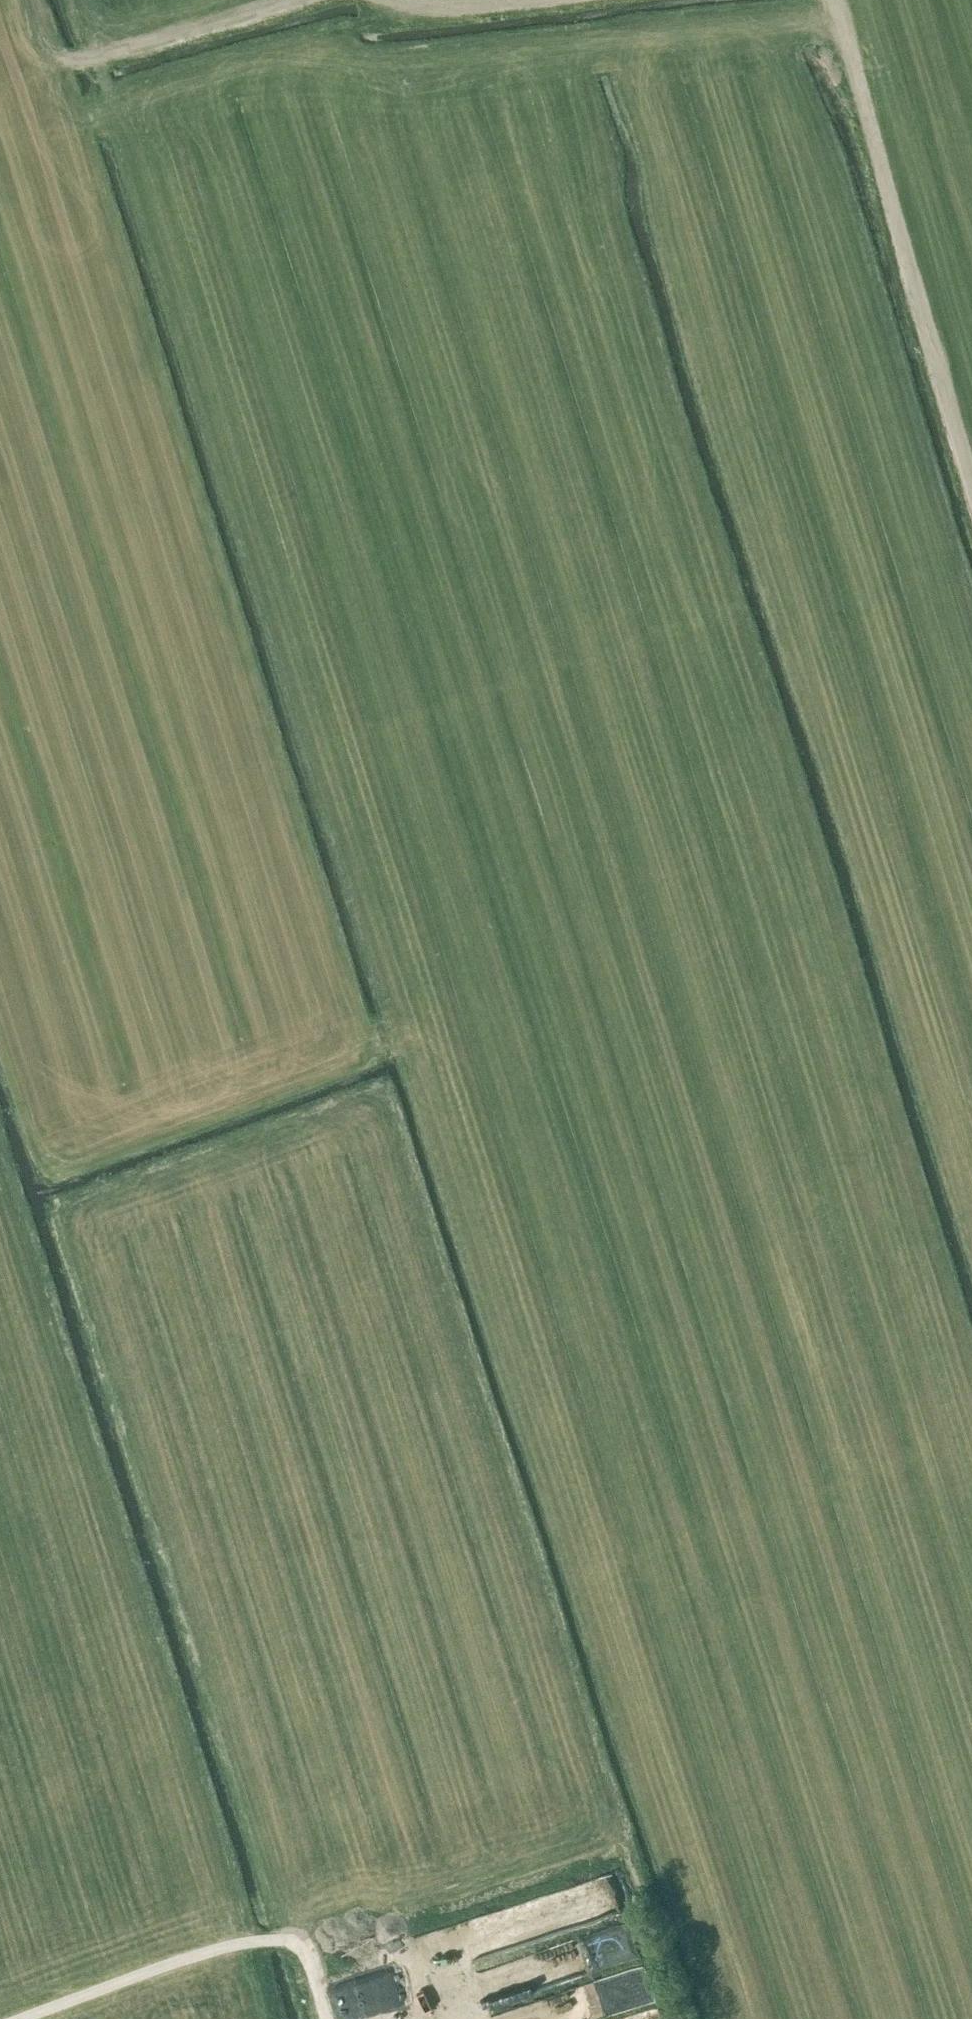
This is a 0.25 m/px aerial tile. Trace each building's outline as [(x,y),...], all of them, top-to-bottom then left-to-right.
[(630,1916),(570,1937),(583,1972),(642,1950),(630,1916)] [(560,1995),(547,1996),(547,2001),(531,2003),(531,1994),(530,1994),(530,1990),(523,1991),(525,2013),(499,2016),(499,2018),(562,2018),(560,1995)]
